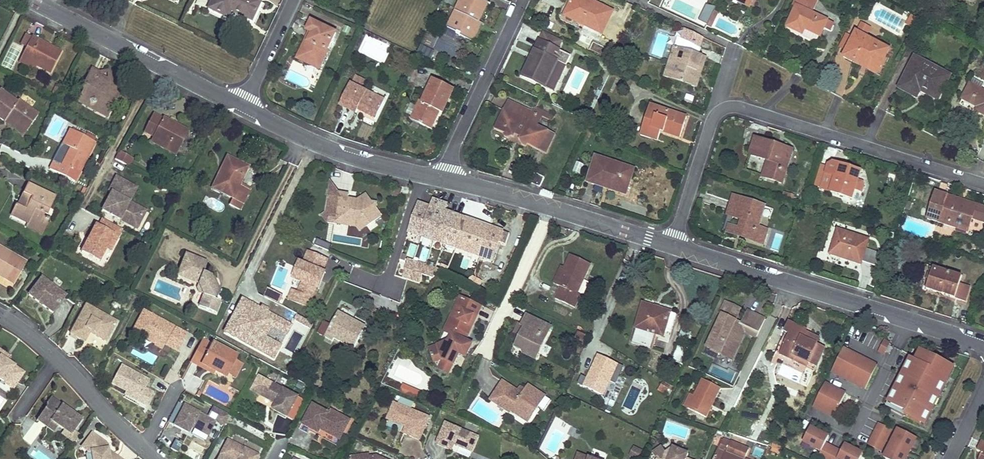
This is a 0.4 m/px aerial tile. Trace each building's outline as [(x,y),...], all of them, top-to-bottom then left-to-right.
[(250,21),(259,2),(255,0),(213,0),(208,10),(226,18),(229,11),(250,21)] [(474,33),(476,34),(481,24),(479,23),(488,4),(479,0),(462,0),(448,28),(457,33),(457,34),(470,41),(474,33)] [(608,23),(613,12),(587,0),(573,0),(565,17),(602,35),(608,23)] [(833,24),(811,14),(817,0),(796,0),(793,6),(797,8),(788,27),(803,35),(806,29),(821,36),(824,28),(830,31),(833,24)] [(311,36),(301,58),(320,67),(336,33),(311,22),(306,34),(309,35),(311,36)] [(817,44),(821,36),(806,29),(803,35),(802,37),(817,44)] [(877,74),(884,62),(890,50),(857,33),(844,56),(877,74)] [(32,37),(27,35),(22,45),(27,47),(32,37)] [(311,36),(309,35),(297,60),(318,70),(320,67),(301,58),(311,36)] [(50,74),(61,53),(32,37),(27,47),(21,58),(35,66),(50,74)] [(696,88),(701,73),(707,58),(699,56),(701,49),(678,37),(665,78),(696,88)] [(546,87),(558,61),(567,66),(571,57),(540,42),(523,76),(546,87)] [(430,61),(434,52),(421,46),(417,55),(430,61)] [(35,66),(21,58),(18,63),(33,70),(35,66)] [(917,98),(921,90),(939,100),(951,77),(916,58),(900,89),(917,98)] [(567,66),(558,61),(546,87),(555,92),(567,66)] [(107,116),(123,85),(111,78),(109,81),(97,75),(99,72),(91,68),(84,81),(79,86),(84,93),(79,102),(107,116)] [(111,78),(108,70),(99,72),(97,75),(109,81),(111,78)] [(975,79),(972,85),(982,90),(983,86),(983,84),(975,79)] [(413,121),(430,129),(439,112),(442,113),(453,90),(434,80),(423,103),(421,103),(413,121)] [(56,96),(58,92),(60,87),(55,85),(51,93),(56,96)] [(357,110),(376,118),(384,100),(350,85),(340,107),(355,114),(357,110)] [(983,114),(983,91),(982,90),(972,85),(963,99),(979,107),(977,111),(983,114)] [(0,91),(0,120),(4,123),(3,124),(22,138),(38,116),(18,102),(17,103),(0,91)] [(557,134),(538,125),(532,123),(536,113),(543,116),(553,121),(555,117),(535,107),(533,112),(512,103),(508,112),(504,111),(495,131),(507,136),(505,140),(527,150),(529,146),(547,154),(557,134)] [(659,141),(662,132),(681,138),(687,117),(650,106),(641,135),(659,141)] [(532,123),(538,125),(543,116),(536,113),(532,123)] [(179,150),(188,131),(162,118),(162,119),(152,115),(146,127),(156,132),(153,137),(179,150)] [(156,132),(146,127),(144,133),(153,137),(156,132)] [(64,169),(62,172),(61,175),(75,182),(95,143),(70,130),(61,147),(70,152),(62,168),(64,169)] [(151,141),(177,154),(179,150),(153,137),(151,141)] [(763,177),(783,183),(793,150),(756,139),(751,155),(768,161),(763,177)] [(129,167),(134,158),(119,151),(115,160),(129,167)] [(238,210),(246,195),(235,190),(239,183),(247,167),(226,157),(212,187),(232,197),(228,205),(238,210)] [(626,195),(634,170),(596,157),(588,183),(626,195)] [(823,190),(829,168),(822,165),(815,187),(823,190)] [(839,169),(830,166),(829,168),(823,190),(853,199),(861,172),(840,166),(839,169)] [(540,187),(545,179),(536,175),(531,183),(540,187)] [(129,200),(125,197),(132,185),(116,176),(107,191),(111,193),(101,211),(136,230),(144,215),(126,205),(129,200)] [(235,190),(246,195),(249,188),(239,183),(235,190)] [(29,222),(38,226),(43,217),(45,213),(47,215),(55,198),(28,185),(18,206),(15,205),(10,215),(28,224),(29,222)] [(129,200),(136,187),(132,185),(125,197),(129,200)] [(349,194),(339,193),(336,219),(355,221),(360,227),(362,230),(382,213),(377,206),(377,200),(371,200),(366,193),(358,199),(362,203),(359,205),(353,199),(348,198),(349,194)] [(937,193),(929,218),(968,231),(972,218),(983,222),(983,208),(937,193)] [(764,244),(768,229),(761,227),(767,208),(734,198),(724,231),(764,244)] [(147,210),(129,200),(126,205),(144,215),(147,210)] [(450,246),(459,217),(445,211),(447,205),(432,200),(429,208),(418,204),(408,232),(450,246)] [(41,234),(48,219),(43,217),(38,226),(29,222),(28,224),(27,227),(41,234)] [(507,233),(459,217),(450,246),(492,261),(496,249),(500,251),(507,233)] [(122,229),(102,219),(98,226),(94,224),(80,252),(99,262),(105,248),(112,235),(118,237),(122,229)] [(861,265),(862,263),(863,261),(878,266),(882,254),(867,249),(869,240),(839,230),(831,255),(861,265)] [(118,237),(112,235),(105,248),(111,251),(118,237)] [(26,263),(0,248),(0,277),(13,285),(26,263)] [(313,310),(330,259),(306,250),(299,270),(281,264),(270,294),(274,296),(278,285),(291,289),(286,301),(313,310)] [(573,306),(579,295),(575,293),(590,263),(570,253),(563,267),(555,283),(560,285),(554,297),(573,306)] [(214,300),(218,289),(213,277),(203,273),(207,263),(186,254),(178,275),(199,283),(197,287),(200,294),(204,295),(199,306),(215,313),(220,302),(214,300)] [(406,259),(401,277),(419,283),(425,265),(406,259)] [(561,266),(553,282),(555,283),(563,267),(561,266)] [(970,288),(961,285),(963,277),(934,268),(927,289),(966,301),(970,288)] [(66,296),(42,278),(29,295),(53,314),(66,296)] [(282,345),(267,338),(272,329),(288,336),(294,323),(240,298),(223,335),(275,360),(282,345)] [(481,307),(463,298),(458,307),(455,305),(442,330),(450,334),(463,341),(464,340),(471,326),(467,324),(471,315),(475,318),(481,307)] [(115,321),(84,304),(69,333),(83,341),(88,332),(89,330),(94,332),(93,335),(104,341),(115,321)] [(655,334),(663,336),(669,312),(641,304),(631,343),(651,348),(655,334)] [(733,356),(747,327),(736,321),(741,310),(729,304),(708,347),(720,353),(721,351),(733,356)] [(184,331),(140,308),(129,330),(151,341),(150,342),(158,347),(161,342),(165,334),(179,341),(184,331)] [(334,338),(354,348),(365,327),(338,312),(331,325),(325,337),(333,341),(334,338)] [(551,325),(526,313),(521,324),(524,325),(520,334),(515,345),(523,349),(522,350),(535,357),(551,325)] [(475,318),(471,315),(467,324),(471,326),(475,318)] [(331,325),(323,321),(317,333),(325,337),(331,325)] [(521,324),(517,322),(513,331),(520,334),(524,325),(521,324)] [(814,372),(819,360),(825,349),(804,339),(807,332),(789,324),(774,358),(805,371),(807,368),(814,372)] [(586,333),(578,329),(572,341),(580,345),(586,333)] [(447,340),(450,334),(442,330),(435,344),(447,340)] [(179,341),(165,334),(161,342),(174,349),(179,341)] [(464,356),(468,347),(466,341),(464,340),(463,341),(450,334),(447,340),(435,344),(428,347),(433,359),(441,358),(451,363),(457,352),(464,356)] [(211,345),(202,340),(191,361),(201,366),(203,363),(216,370),(228,376),(230,373),(238,358),(239,355),(213,341),(211,345)] [(881,341),(877,352),(885,356),(889,344),(881,341)] [(674,348),(673,361),(682,362),(683,349),(674,348)] [(1,359),(5,354),(0,351),(0,382),(13,391),(24,375),(7,363),(1,359)] [(926,429),(954,368),(917,351),(912,360),(907,358),(883,410),(926,429)] [(11,358),(5,354),(1,359),(7,363),(11,358)] [(604,397),(609,383),(615,385),(622,366),(595,355),(582,389),(604,397)] [(245,362),(238,358),(230,373),(237,377),(245,362)] [(203,363),(201,366),(214,373),(216,370),(203,363)] [(882,396),(887,383),(891,370),(868,363),(859,388),(882,396)] [(148,379),(119,364),(109,383),(124,390),(137,397),(136,400),(144,405),(152,391),(144,387),(148,379)] [(818,390),(823,393),(829,396),(832,391),(835,378),(830,375),(823,387),(820,386),(818,390)] [(722,387),(704,378),(696,395),(690,407),(707,416),(722,387)] [(298,395),(267,379),(259,394),(276,403),(272,409),(287,416),(298,395)] [(199,383),(189,381),(187,391),(197,393),(199,383)] [(0,382),(0,390),(9,397),(13,391),(0,382)] [(517,394),(503,384),(489,402),(509,416),(510,414),(513,410),(528,422),(544,401),(528,389),(525,394),(522,398),(517,394)] [(402,387),(400,393),(412,397),(415,391),(402,387)] [(137,397),(124,390),(122,393),(136,400),(137,397)] [(696,395),(692,393),(686,405),(690,407),(696,395)] [(74,430),(82,419),(76,415),(75,417),(71,414),(73,412),(51,397),(47,403),(47,406),(40,416),(50,423),(52,421),(58,426),(64,430),(70,434),(74,430)] [(216,419),(184,402),(173,422),(189,430),(192,425),(208,434),(216,419)] [(429,417),(393,403),(387,420),(405,428),(403,434),(420,441),(429,417)] [(327,413),(311,405),(303,423),(313,427),(319,431),(322,426),(337,432),(339,429),(343,431),(348,419),(329,410),(327,413)] [(528,422),(513,410),(510,414),(525,426),(528,422)] [(54,432),(58,426),(52,421),(50,423),(40,416),(37,420),(54,432)] [(313,427),(303,423),(300,429),(310,433),(313,427)] [(866,445),(882,452),(892,430),(876,423),(866,445)] [(479,437),(446,424),(438,444),(453,451),(455,445),(473,452),(479,437)] [(863,453),(842,444),(840,449),(826,443),(829,436),(808,427),(799,448),(824,458),(860,458),(863,453)] [(882,458),(908,458),(917,439),(895,429),(882,458)] [(77,440),(80,435),(74,430),(70,434),(64,430),(61,434),(72,441),(77,440)] [(118,456),(110,457),(109,450),(108,443),(93,432),(83,447),(89,451),(92,451),(93,458),(122,458),(118,456)] [(228,439),(220,453),(230,458),(258,458),(259,457),(228,439)] [(721,448),(717,458),(749,458),(753,449),(735,442),(728,439),(724,449),(721,448)] [(170,449),(178,453),(183,445),(175,441),(170,449)] [(663,447),(668,454),(675,449),(670,442),(663,447)] [(653,454),(653,455),(657,458),(688,458),(689,454),(675,449),(668,454),(663,447),(653,454)]
